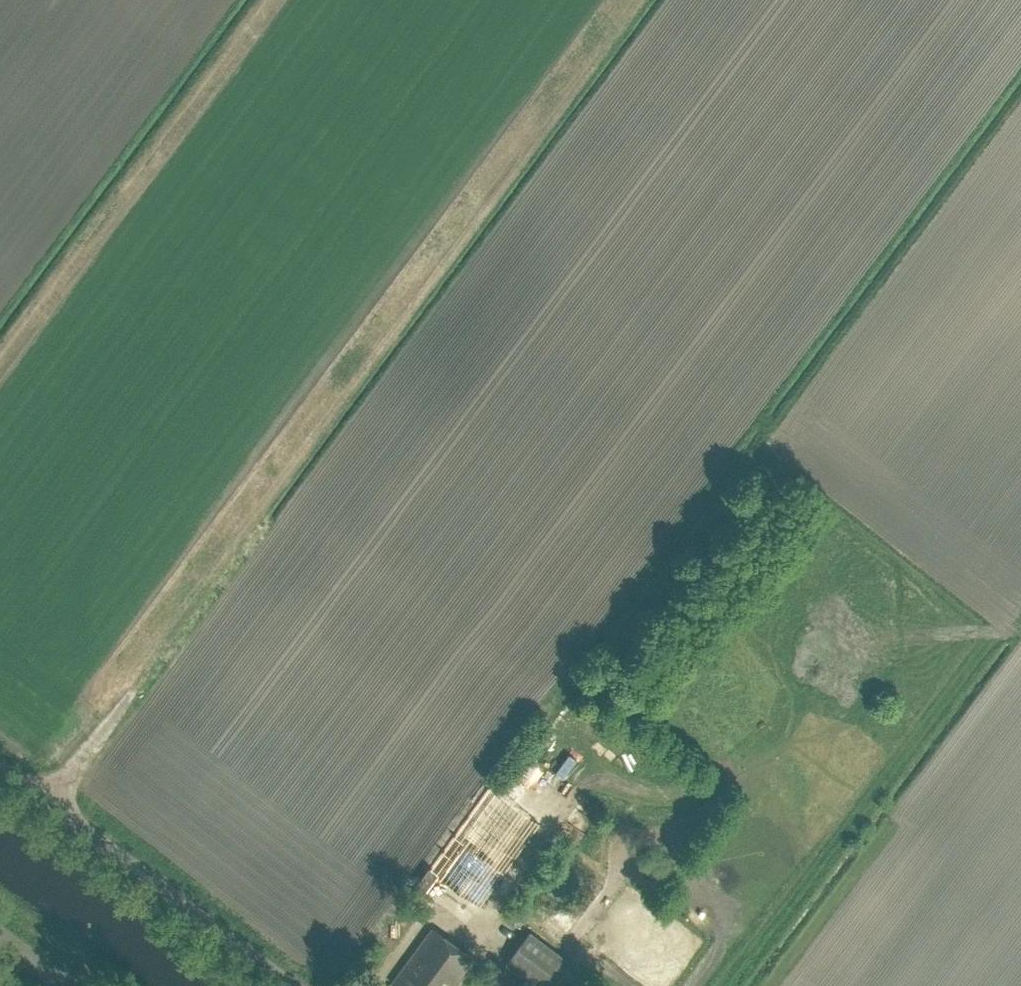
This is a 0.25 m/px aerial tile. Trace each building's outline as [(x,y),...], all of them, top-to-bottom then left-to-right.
[(434,858),(485,895),(538,823),(487,786),(434,858)] [(448,985),(455,985),(474,959),(432,928),(392,983),(396,985),(447,985),(448,985)] [(531,985),(581,985),(588,977),(528,931),(503,964),(531,985)]
